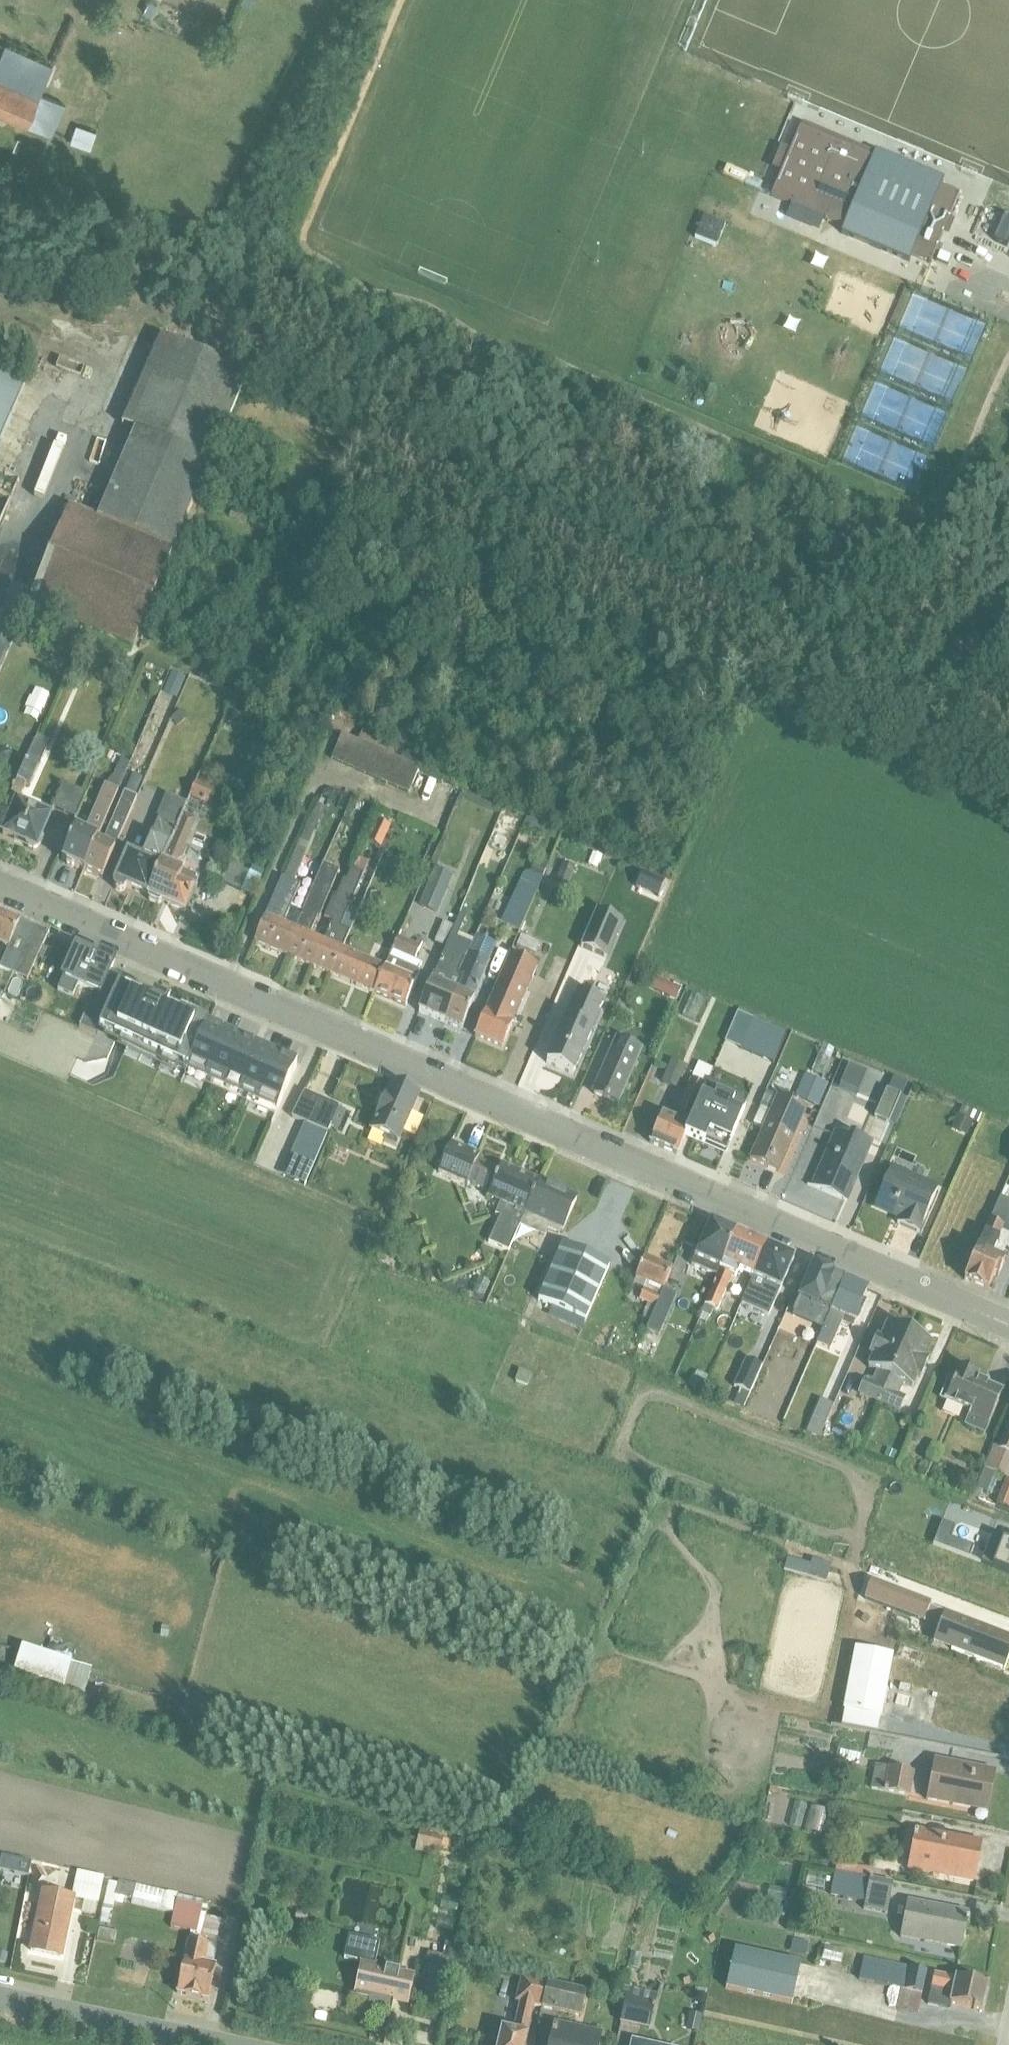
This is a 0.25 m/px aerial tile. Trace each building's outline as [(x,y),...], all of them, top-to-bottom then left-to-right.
[(0,55),(0,113),(26,125),(27,123),(52,134),(66,103),(40,92),(53,65),(5,43),(0,55)] [(781,148),(772,169),(781,173),(771,196),(844,227),(841,234),(909,263),(912,255),(930,263),(943,234),(948,236),(951,229),(954,222),(948,219),(958,196),(940,189),(944,181),(876,152),(875,154),(802,123),(790,152),(781,148)] [(77,124),(71,140),(90,150),(97,131),(77,124)] [(703,216),(695,239),(717,248),(726,225),(703,216)] [(52,614),(132,649),(248,375),(161,337),(122,425),(136,430),(97,519),(69,507),(31,596),(13,588),(0,620),(0,673),(24,615),(29,605),(52,614)] [(25,385),(0,374),(0,442),(25,385)] [(29,605),(24,615),(47,625),(52,614),(29,605)] [(359,742),(386,754),(392,742),(363,730),(359,742)] [(38,733),(1,819),(9,822),(3,835),(27,846),(28,849),(34,851),(39,849),(53,817),(20,802),(27,785),(31,787),(51,739),(38,733)] [(386,754),(359,742),(342,735),(332,760),(409,793),(419,768),(386,754)] [(84,871),(97,840),(124,776),(115,773),(105,785),(85,831),(76,828),(62,861),(66,862),(67,865),(72,867),(75,866),(84,871)] [(199,775),(190,797),(208,805),(217,782),(199,775)] [(63,784),(53,807),(76,817),(86,794),(63,784)] [(97,840),(84,871),(103,878),(140,791),(128,786),(103,843),(97,840)] [(147,896),(183,813),(187,803),(166,794),(157,818),(159,819),(142,857),(127,850),(122,864),(114,883),(114,884),(114,885),(114,888),(115,889),(116,890),(117,890),(118,891),(119,891),(121,891),(122,891),(123,891),(124,890),(125,889),(126,888),(126,887),(147,896)] [(497,830),(490,847),(506,853),(520,817),(503,810),(496,830),(497,830)] [(183,813),(147,896),(148,896),(149,900),(159,905),(162,902),(169,905),(184,871),(178,869),(182,858),(188,847),(185,846),(197,819),(183,813)] [(296,928),(304,910),(291,904),(300,884),(295,882),(308,851),(306,850),(319,818),(308,813),(255,941),(289,956),(300,929),(296,928)] [(377,821),(367,842),(381,848),(391,827),(377,821)] [(184,871),(169,905),(184,911),(200,878),(197,877),(202,867),(182,858),(178,869),(184,871)] [(324,940),(313,966),(331,974),(342,947),(350,931),(347,930),(355,913),(348,910),(369,862),(357,858),(347,879),(344,878),(335,899),(333,898),(324,918),(332,921),(324,940)] [(495,918),(490,928),(503,934),(509,926),(520,930),(543,877),(542,876),(550,859),(546,858),(542,867),(534,863),(530,871),(527,871),(524,873),(502,921),(495,918)] [(564,862),(556,881),(567,886),(575,866),(564,862)] [(241,891),(250,872),(230,863),(221,882),(241,891)] [(300,929),(289,956),(313,966),(324,940),(310,934),(318,916),(319,917),(339,870),(323,863),(304,910),(296,928),(300,929)] [(250,872),(241,891),(253,896),(265,871),(253,866),(250,872)] [(435,867),(419,906),(437,913),(452,875),(435,867)] [(596,910),(581,946),(608,958),(624,921),(596,910)] [(8,948),(0,967),(0,968),(27,980),(50,933),(47,932),(0,912),(0,944),(8,948)] [(446,947),(451,933),(454,926),(443,922),(435,942),(446,947)] [(451,933),(446,947),(419,1011),(445,1022),(463,976),(458,973),(472,942),(451,933)] [(463,976),(445,1022),(462,1030),(498,944),(475,934),(472,942),(458,973),(463,976)] [(521,934),(516,944),(536,953),(540,943),(521,934)] [(386,966),(375,992),(406,1005),(420,971),(418,970),(421,962),(415,960),(421,946),(416,943),(399,936),(386,966)] [(98,959),(100,955),(78,945),(76,950),(98,959)] [(342,947),(331,974),(375,992),(386,966),(342,947)] [(98,959),(76,950),(58,991),(73,997),(77,988),(94,995),(80,1027),(97,1034),(98,1031),(119,984),(123,976),(111,971),(115,962),(100,955),(98,959)] [(510,954),(475,1035),(502,1047),(538,965),(510,954)] [(654,977),(649,988),(676,1000),(681,989),(654,977)] [(119,984),(98,1031),(115,1038),(135,991),(119,984)] [(576,988),(545,1061),(575,1074),(606,1000),(576,988)] [(135,991),(115,1038),(186,1070),(208,1026),(179,1013),(169,1008),(170,1006),(135,991)] [(692,993),(682,1015),(693,1019),(703,998),(692,993)] [(179,1013),(208,1026),(209,1024),(180,1011),(179,1013)] [(754,1019),(741,1048),(774,1063),(787,1033),(754,1019)] [(208,1026),(186,1072),(276,1113),(297,1066),(208,1026)] [(619,1039),(594,1094),(604,1098),(608,1100),(618,1104),(640,1048),(619,1039)] [(819,1054),(812,1070),(823,1075),(830,1058),(819,1054)] [(672,1059),(662,1082),(676,1088),(687,1066),(672,1059)] [(686,1135),(708,1081),(714,1069),(699,1062),(692,1078),(690,1078),(673,1119),(662,1114),(650,1142),(678,1154),(685,1137),(686,1135)] [(849,1064),(838,1090),(856,1097),(866,1071),(849,1064)] [(805,1073),(796,1096),(818,1106),(828,1083),(805,1073)] [(889,1122),(900,1095),(906,1080),(894,1075),(888,1089),(887,1088),(875,1116),(876,1117),(889,1122)] [(392,1081),(371,1130),(386,1136),(385,1140),(397,1145),(420,1093),(392,1081)] [(708,1081),(686,1135),(725,1151),(743,1108),(748,1097),(708,1081)] [(305,1092),(292,1116),(304,1124),(327,1134),(331,1125),(339,1129),(347,1110),(305,1092)] [(763,1128),(750,1159),(779,1172),(807,1108),(777,1095),(770,1110),(761,1106),(753,1123),(763,1128)] [(889,1122),(876,1117),(867,1137),(885,1146),(907,1098),(900,1095),(889,1122)] [(958,1114),(951,1129),(967,1136),(973,1121),(979,1123),(983,1114),(962,1105),(958,1115),(958,1114)] [(686,1135),(685,1137),(726,1155),(745,1109),(743,1108),(725,1151),(686,1135)] [(304,1124),(283,1174),(306,1183),(327,1134),(304,1124)] [(835,1130),(811,1185),(847,1201),(872,1141),(855,1134),(853,1139),(835,1130)] [(520,1226),(539,1182),(502,1165),(500,1169),(478,1160),(480,1156),(451,1143),(439,1172),(467,1184),(467,1183),(490,1193),(488,1197),(500,1203),(495,1214),(500,1216),(489,1241),(508,1250),(520,1226)] [(893,1165),(875,1205),(901,1216),(898,1223),(919,1232),(939,1186),(893,1165)] [(539,1182),(520,1226),(545,1237),(548,1229),(559,1234),(561,1230),(563,1231),(577,1199),(539,1182)] [(965,1278),(989,1288),(995,1275),(998,1276),(1005,1260),(992,1255),(1004,1227),(1008,1229),(1008,1199),(1000,1196),(965,1278)] [(718,1275),(736,1231),(711,1220),(706,1231),(702,1230),(694,1248),(698,1249),(692,1264),(718,1275)] [(736,1231),(718,1275),(702,1313),(711,1317),(714,1308),(718,1309),(732,1274),(737,1276),(739,1271),(753,1277),(767,1245),(736,1231)] [(563,1244),(539,1299),(561,1309),(556,1319),(581,1330),(609,1265),(563,1244)] [(767,1245),(753,1277),(741,1303),(770,1316),(778,1300),(776,1299),(795,1257),(767,1245)] [(650,1320),(663,1288),(672,1270),(644,1258),(633,1284),(644,1289),(640,1299),(648,1303),(642,1317),(650,1320)] [(822,1333),(846,1279),(813,1265),(798,1298),(809,1303),(800,1323),(822,1333)] [(479,1278),(473,1291),(484,1295),(490,1282),(479,1278)] [(846,1279),(822,1333),(817,1343),(831,1349),(845,1317),(856,1323),(865,1304),(861,1302),(867,1289),(846,1279)] [(663,1288),(650,1320),(647,1328),(660,1334),(677,1294),(663,1288)] [(879,1403),(910,1334),(888,1324),(881,1339),(878,1337),(869,1355),(872,1357),(867,1366),(877,1371),(872,1382),(865,1379),(858,1394),(879,1403)] [(910,1334),(879,1403),(900,1413),(907,1397),(899,1394),(904,1383),(913,1388),(918,1377),(920,1378),(929,1360),(925,1359),(932,1344),(910,1334)] [(746,1358),(733,1385),(740,1389),(734,1403),(743,1407),(762,1366),(746,1358)] [(949,1380),(941,1399),(970,1412),(964,1426),(984,1434),(1002,1392),(976,1380),(978,1375),(960,1367),(954,1383),(949,1380)] [(519,1368),(515,1380),(528,1384),(532,1373),(519,1368)] [(697,1371),(691,1386),(702,1391),(709,1376),(697,1371)] [(796,1389),(789,1410),(825,1426),(834,1406),(796,1389)] [(972,1495),(979,1498),(983,1490),(991,1494),(997,1481),(999,1482),(1002,1474),(1005,1476),(1008,1466),(1008,1422),(998,1447),(994,1446),(972,1495)] [(940,1459),(949,1443),(935,1436),(927,1452),(940,1459)] [(997,1502),(1008,1507),(1008,1480),(1006,1479),(997,1502)] [(942,1521),(934,1543),(969,1557),(974,1546),(950,1537),(954,1526),(942,1521)] [(981,1562),(1008,1572),(1008,1542),(991,1535),(981,1562)] [(787,1557),(784,1569),(826,1582),(831,1564),(812,1559),(811,1564),(787,1557)] [(871,1579),(864,1598),(923,1622),(931,1603),(871,1579)] [(932,1642),(1005,1670),(1008,1658),(1008,1643),(1006,1642),(1008,1636),(944,1611),(932,1642)] [(22,1647),(11,1681),(82,1703),(92,1670),(22,1647)] [(843,1709),(841,1725),(877,1732),(880,1716),(882,1717),(893,1655),(855,1648),(843,1709)] [(897,1656),(891,1676),(919,1683),(922,1670),(907,1666),(909,1660),(897,1656)] [(840,1744),(837,1756),(859,1761),(862,1749),(840,1744)] [(934,1760),(927,1799),(988,1811),(996,1772),(934,1760)] [(875,1764),(871,1788),(910,1795),(915,1772),(875,1764)] [(807,1826),(821,1829),(826,1803),(812,1801),(807,1826)] [(795,1802),(790,1824),(801,1828),(807,1805),(795,1802)] [(421,1827),(416,1849),(426,1852),(427,1847),(440,1850),(443,1837),(429,1834),(431,1829),(421,1827)] [(916,1829),(908,1868),(975,1881),(983,1842),(916,1829)] [(7,1856),(5,1865),(28,1870),(30,1861),(7,1856)] [(836,1870),(893,1882),(895,1870),(872,1865),(872,1868),(837,1862),(836,1870)] [(893,1882),(836,1870),(831,1895),(865,1902),(864,1909),(887,1913),(893,1882)] [(84,1901),(96,1904),(98,1904),(104,1877),(77,1871),(72,1896),(44,1890),(31,1951),(61,1957),(74,1899),(84,1901)] [(109,1881),(100,1923),(110,1925),(115,1903),(123,1904),(124,1898),(132,1900),(132,1903),(174,1913),(171,1927),(191,1932),(177,1993),(209,2000),(216,1966),(213,1965),(218,1947),(215,1946),(221,1920),(205,1917),(208,1907),(206,1907),(207,1901),(119,1881),(118,1883),(109,1881)] [(382,1918),(384,1888),(355,1886),(353,1916),(382,1918)] [(770,1886),(767,1897),(785,1901),(787,1889),(770,1886)] [(443,1896),(440,1908),(458,1911),(460,1900),(443,1896)] [(907,1900),(901,1936),(962,1948),(967,1925),(968,1925),(969,1919),(968,1919),(969,1913),(907,1900)] [(96,1904),(84,1901),(81,1914),(94,1916),(96,1904)] [(439,1923),(456,1925),(457,1914),(440,1912),(439,1923)] [(100,1925),(97,1939),(115,1943),(118,1929),(100,1925)] [(349,1937),(344,1959),(361,1962),(354,1995),(356,1995),(356,1997),(370,2000),(368,2009),(391,2015),(394,2003),(408,2006),(415,1974),(401,1971),(401,1969),(375,1964),(379,1943),(349,1937)] [(793,1938),(790,1951),(807,1954),(809,1941),(793,1938)] [(825,1945),(822,1959),(841,1964),(844,1949),(825,1945)] [(735,1948),(726,1988),(791,2003),(801,1963),(735,1948)] [(631,1952),(628,1966),(638,1968),(641,1954),(631,1952)] [(428,1953),(423,1976),(428,1977),(422,2001),(443,2005),(452,1959),(428,1953)] [(863,1956),(858,1979),(901,1989),(897,2009),(918,2013),(927,1972),(863,1956)] [(952,1992),(950,2003),(982,2010),(988,1985),(934,1973),(932,1987),(952,1992)] [(548,1982),(521,1975),(515,2001),(520,2002),(513,2030),(502,2028),(498,2044),(525,2044),(534,2005),(542,2007),(548,1982)] [(548,1982),(542,2007),(581,2017),(587,1990),(548,1982)] [(620,1986),(615,2014),(622,2015),(620,2022),(650,2029),(657,1994),(620,1986)] [(952,1992),(932,1987),(928,2003),(949,2008),(950,2003),(952,1992)] [(690,2012),(686,2028),(699,2031),(702,2015),(690,2012)] [(550,2044),(599,2044),(602,2032),(555,2021),(550,2044)]
